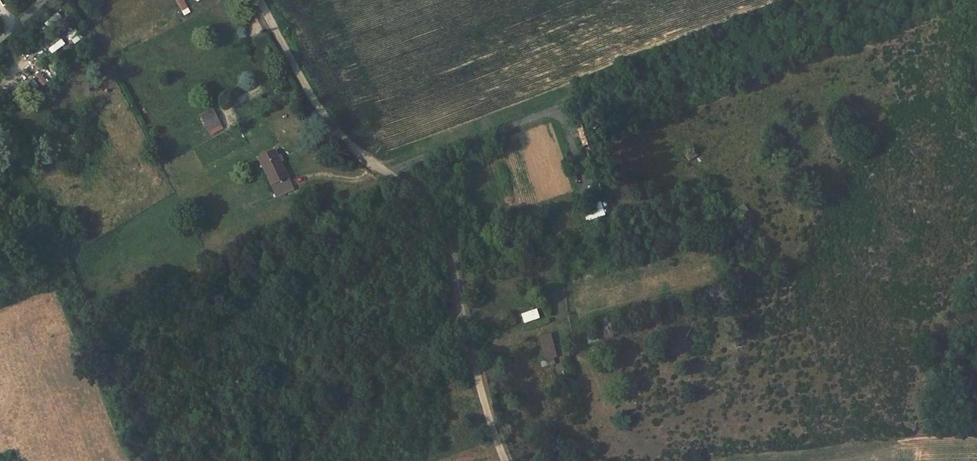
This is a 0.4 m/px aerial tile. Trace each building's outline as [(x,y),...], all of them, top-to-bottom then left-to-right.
[(212,110),(200,117),(208,133),(209,132),(221,126),(212,110)] [(221,126),(209,132),(211,136),(223,130),(221,126)] [(273,151),(258,157),(275,198),(290,192),(273,151)] [(522,324),(538,318),(535,308),(518,314),(522,324)] [(537,337),(544,361),(556,357),(549,333),(537,337)]
